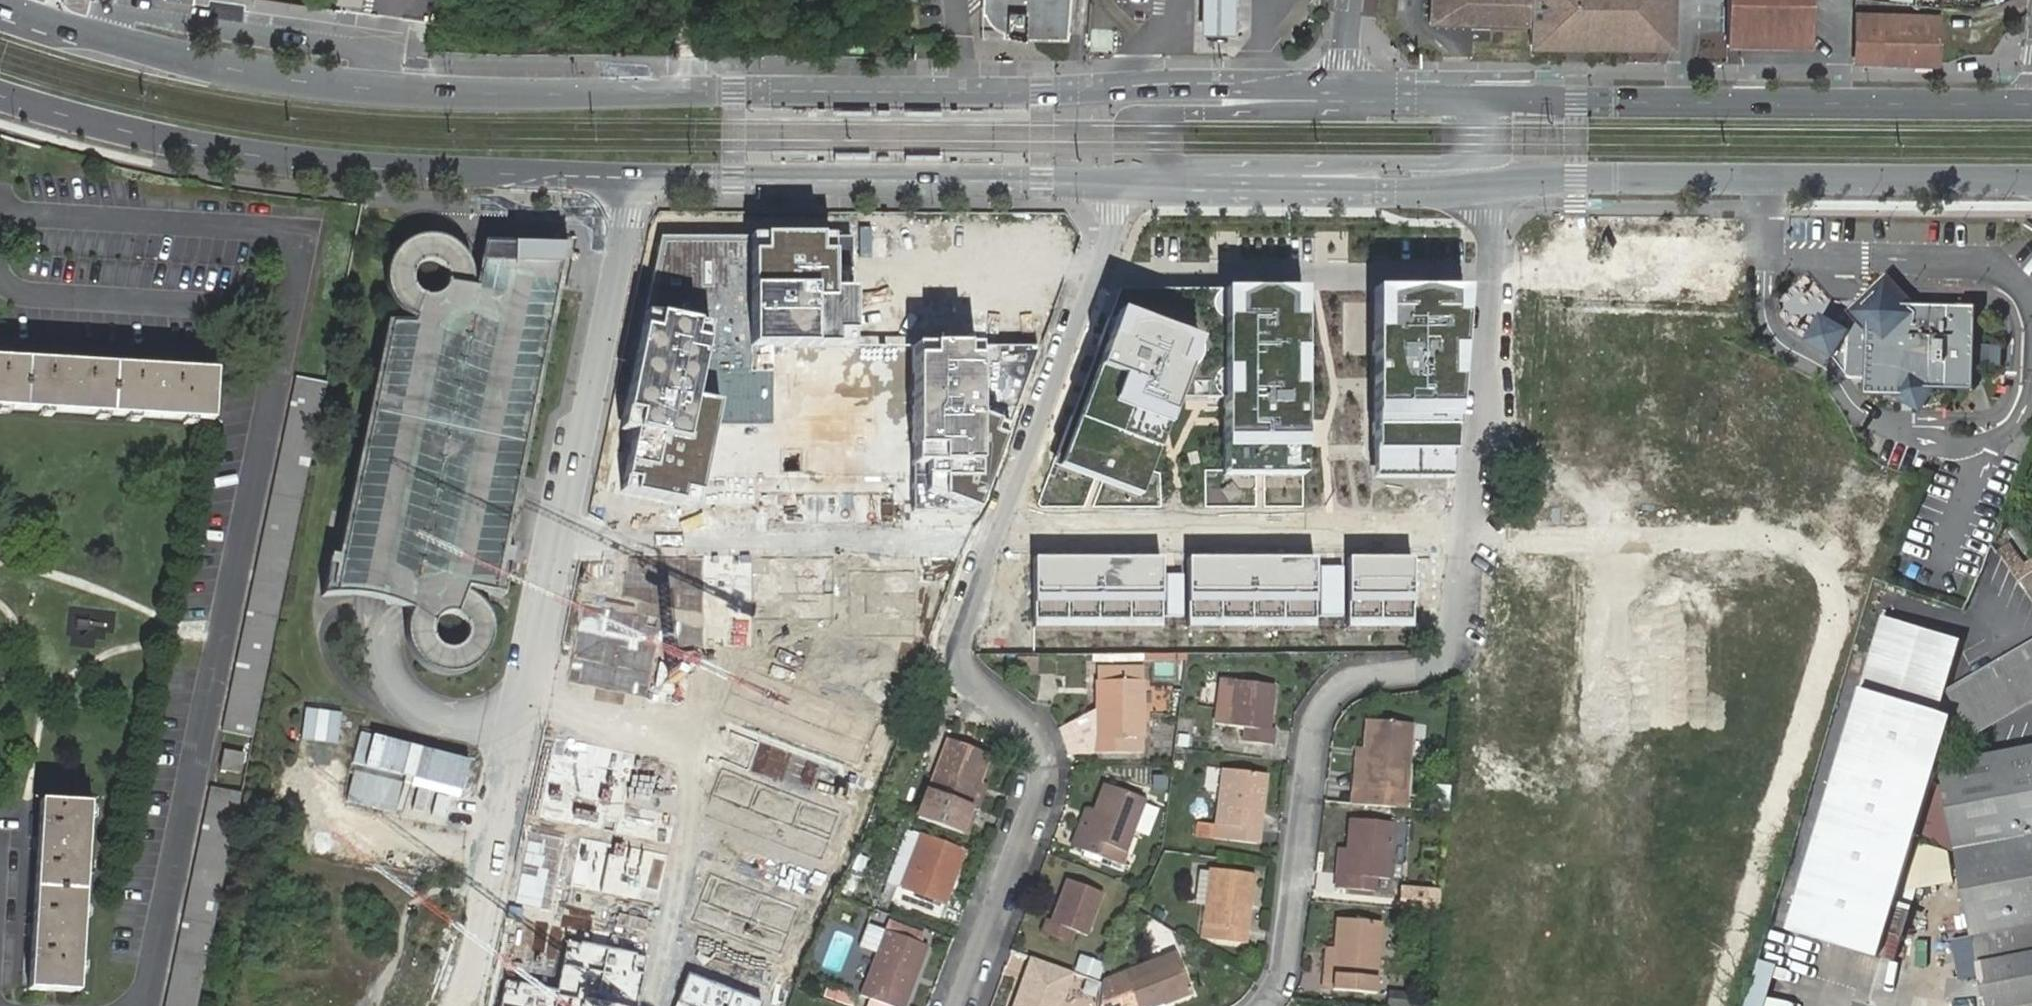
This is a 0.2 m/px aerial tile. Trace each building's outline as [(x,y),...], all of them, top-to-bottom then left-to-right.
[(1070,0),(982,0),(982,8),(987,8),(987,9),(988,12),(989,15),(992,20),(995,23),(996,24),(999,26),(1003,27),(1007,28),(1006,36),(1025,40),(1025,31),(1031,35),(1034,36),(1038,37),(1044,38),(1048,38),(1051,38),(1055,38),(1058,38),(1065,36),(1067,35),(1070,0)] [(1200,34),(1234,35),(1235,0),(1201,0),(1200,34)] [(1532,24),(1532,0),(1429,0),(1429,22),(1532,24)] [(1532,24),(1532,51),(1674,53),(1675,0),(1532,0),(1532,24)] [(1725,42),(1745,43),(1748,0),(1726,0),(1725,42)] [(1745,43),(1810,44),(1812,0),(1748,0),(1745,43)] [(1855,64),(1909,66),(1911,20),(1857,18),(1855,64)] [(1911,20),(1909,66),(1936,67),(1937,21),(1911,20)] [(407,319),(382,318),(334,553),(327,552),(317,597),(327,595),(338,594),(350,594),(375,597),(383,599),(393,602),(399,604),(408,609),(404,617),(402,628),(404,640),(407,650),(413,658),(420,665),(429,669),(438,672),(446,672),(454,671),(462,669),(470,664),(476,659),(481,652),(485,642),(486,631),(486,622),(483,612),(478,605),(473,599),(467,595),(459,590),(460,586),(500,596),(511,550),(494,545),(559,241),(520,241),(450,240),(437,235),(429,234),(420,234),(413,236),(406,238),(397,245),(390,252),(386,259),(383,266),(381,274),(382,282),(383,290),(386,297),(391,305),(396,312),(407,319)] [(852,237),(660,237),(618,432),(634,436),(621,493),(698,507),(715,428),(770,429),(770,346),(852,347),(852,237)] [(1463,291),(1369,292),(1368,482),(1448,483),(1463,291)] [(1305,293),(1220,293),(1220,486),(1305,487),(1305,293)] [(1978,307),(1868,302),(1854,305),(1849,325),(1822,309),(1802,341),(1843,366),(1851,377),(1865,378),(1864,392),(1927,395),(1927,387),(1973,390),(1974,360),(2006,361),(2007,346),(1977,344),(1978,307)] [(1200,339),(1110,305),(1048,467),(1137,501),(1200,339)] [(1034,348),(911,348),(911,511),(973,511),(1034,348)] [(211,422),(214,372),(0,360),(0,408),(211,422)] [(293,536),(326,383),(295,377),(223,733),(254,738),(267,669),(284,577),(293,536)] [(1159,560),(1029,559),(1029,623),(1158,624),(1159,560)] [(1311,560),(1183,560),(1182,623),(1312,623),(1311,560)] [(1411,560),(1344,560),(1344,624),(1411,624),(1411,560)] [(2021,581),(2031,598),(2031,574),(2021,581)] [(1789,932),(1879,960),(1956,706),(1944,702),(1962,640),(1884,617),(1789,932)] [(1953,689),(1973,725),(2031,692),(2031,644),(1953,689)] [(1153,675),(1153,655),(1109,656),(1109,674),(1153,675)] [(1240,719),(1246,675),(1228,673),(1223,717),(1240,719)] [(1126,731),(1117,731),(1108,731),(1103,731),(1103,744),(1108,744),(1142,744),(1152,745),(1153,695),(1153,675),(1109,674),(1109,706),(1125,706),(1125,722),(1126,731)] [(1246,675),(1240,719),(1254,722),(1253,736),(1279,739),(1281,725),(1277,724),(1282,680),(1246,675)] [(953,691),(948,705),(961,710),(966,696),(953,691)] [(1108,731),(1109,706),(1070,725),(1076,740),(1077,744),(1103,744),(1103,731),(1108,731)] [(1125,722),(1125,706),(1109,706),(1108,731),(1117,731),(1126,731),(1125,722)] [(1375,713),(1371,744),(1374,744),(1371,768),(1371,782),(1416,786),(1422,717),(1375,713)] [(986,778),(991,780),(1002,751),(961,734),(935,803),(972,817),(981,820),(987,805),(977,802),(986,778)] [(1374,744),(1371,744),(1365,744),(1360,781),(1371,782),(1371,768),(1374,744)] [(1956,762),(1940,766),(1982,957),(1976,959),(1977,965),(1974,966),(1976,976),(1986,974),(1987,979),(1969,983),(1973,1005),(1976,1005),(1986,1003),(1987,1005),(2031,1005),(2031,747),(1956,762)] [(590,751),(573,827),(650,844),(667,768),(590,751)] [(226,753),(222,770),(241,774),(244,757),(226,753)] [(1258,796),(1273,798),(1276,768),(1234,762),(1228,818),(1226,833),(1269,837),(1271,822),(1255,820),(1258,796)] [(995,782),(991,780),(986,778),(977,802),(987,805),(995,782)] [(1108,809),(1095,844),(1121,854),(1133,858),(1137,846),(1156,793),(1116,779),(1104,808),(1108,809)] [(206,978),(243,794),(212,788),(167,1005),(200,1005),(206,978)] [(1271,822),(1273,798),(1258,796),(1255,820),(1271,822)] [(39,800),(28,988),(77,991),(89,804),(39,800)] [(760,820),(793,822),(794,803),(761,801),(760,820)] [(1086,841),(1095,844),(1108,809),(1104,808),(1099,806),(1086,841)] [(1359,841),(1355,879),(1386,883),(1387,869),(1399,870),(1404,816),(1359,812),(1356,840),(1359,841)] [(950,871),(964,876),(975,847),(933,832),(914,884),(927,889),(941,895),(950,871)] [(1348,879),(1355,879),(1359,841),(1356,840),(1351,841),(1348,879)] [(1953,880),(1948,843),(1915,848),(1920,885),(1953,880)] [(1223,863),(1223,871),(1219,900),(1215,932),(1257,938),(1259,923),(1243,921),(1246,899),(1246,898),(1261,899),(1265,868),(1223,863)] [(678,888),(681,873),(651,868),(648,882),(678,888)] [(1219,900),(1223,871),(1212,870),(1209,899),(1219,900)] [(951,913),(964,876),(950,871),(941,895),(927,889),(921,903),(951,913)] [(798,906),(710,872),(692,920),(780,953),(798,906)] [(1080,875),(1064,918),(1088,926),(1100,931),(1116,889),(1080,875)] [(1443,884),(1421,883),(1419,899),(1442,900),(1443,884)] [(1259,923),(1261,899),(1246,898),(1246,899),(1243,921),(1259,923)] [(1348,940),(1346,966),(1344,982),(1373,986),(1387,987),(1392,914),(1347,910),(1344,939),(1348,940)] [(1088,926),(1064,918),(1060,916),(1055,930),(1082,940),(1088,926)] [(879,978),(874,992),(884,996),(887,997),(907,1004),(913,1005),(917,1005),(930,969),(940,942),(899,927),(879,978)] [(1335,964),(1346,966),(1348,940),(1344,939),(1336,939),(1335,964)] [(1152,1005),(1176,996),(1176,997),(1205,986),(1188,944),(1136,966),(1123,972),(1128,983),(1137,1005),(1150,1005),(1152,1005)] [(1097,976),(1102,959),(1085,954),(1080,971),(1097,976)] [(1779,964),(1760,959),(1746,1005),(1766,1005),(1779,964)] [(1027,995),(1040,1001),(1038,1005),(1069,1005),(1078,983),(1037,967),(1027,995)] [(686,975),(674,1005),(761,1005),(762,1004),(686,975)] [(828,984),(824,997),(851,1005),(855,991),(828,984)] [(1040,1001),(1027,995),(1022,1005),(1038,1005),(1040,1001)] [(907,1004),(887,997),(884,996),(880,1005),(906,1005),(907,1004)] [(1152,1005),(1172,1005),(1179,1003),(1176,997),(1176,996),(1152,1005)]
